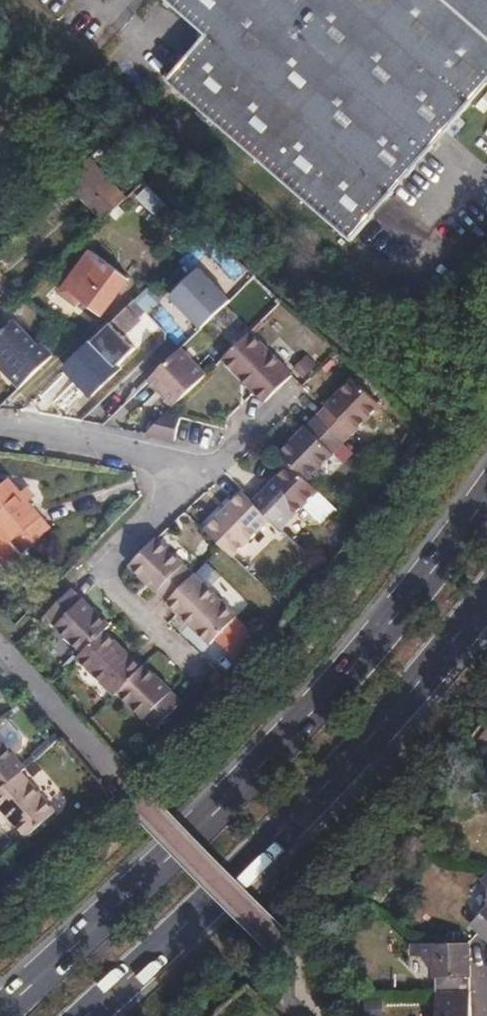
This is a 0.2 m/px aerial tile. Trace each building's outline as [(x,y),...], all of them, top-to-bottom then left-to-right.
[(182,63),(168,80),(351,240),(423,159),(486,85),(486,0),(167,0),(206,36),(182,63)] [(127,200),(88,160),(65,182),(103,223),(127,200)] [(128,281),(92,253),(74,277),(78,280),(70,292),(101,316),(128,281)] [(198,268),(168,297),(199,329),(229,300),(198,268)] [(134,301),(112,323),(123,335),(146,315),(134,301)] [(222,309),(209,322),(222,335),(235,323),(222,309)] [(22,390),(55,358),(43,345),(40,348),(15,322),(0,338),(0,363),(12,375),(9,378),(22,390)] [(224,358),(266,402),(293,376),(292,375),(250,332),(224,358)] [(93,342),(66,368),(92,395),(119,369),(93,342)] [(147,382),(171,409),(204,378),(179,351),(147,382)] [(354,379),(317,417),(345,443),(381,406),(354,379)] [(175,442),(181,418),(167,414),(146,434),(175,442)] [(345,443),(317,417),(280,455),(290,465),(307,481),(345,443)] [(280,529),(317,491),(307,481),(290,465),(254,503),(270,518),(280,529)] [(0,492),(0,551),(10,542),(19,553),(47,529),(27,505),(34,500),(27,492),(21,496),(10,484),(0,492)] [(254,503),(243,492),(206,530),(233,557),(270,518),(254,503)] [(131,564),(168,602),(195,574),(157,538),(131,564)] [(19,553),(10,542),(0,551),(0,552),(8,562),(19,553)] [(195,574),(168,602),(176,609),(211,643),(238,617),(207,586),(195,574)] [(73,588),(45,616),(84,653),(105,631),(111,625),(73,588)] [(78,659),(115,695),(118,692),(142,668),(105,631),(84,653),(78,659)] [(142,668),(118,692),(156,729),(183,701),(146,664),(142,668)] [(21,772),(26,768),(0,739),(0,790),(21,772)] [(27,837),(56,811),(21,772),(0,790),(0,805),(27,837)] [(472,924),(480,932),(486,938),(486,908),(472,924)] [(436,979),(436,993),(471,992),(470,943),(420,944),(420,955),(434,970),(434,978),(436,979)] [(420,944),(408,944),(410,955),(420,955),(420,944)] [(471,992),(436,993),(437,1009),(437,1015),(471,1015),(471,992)] [(372,1001),(361,1004),(362,1010),(373,1008),(372,1001)]
